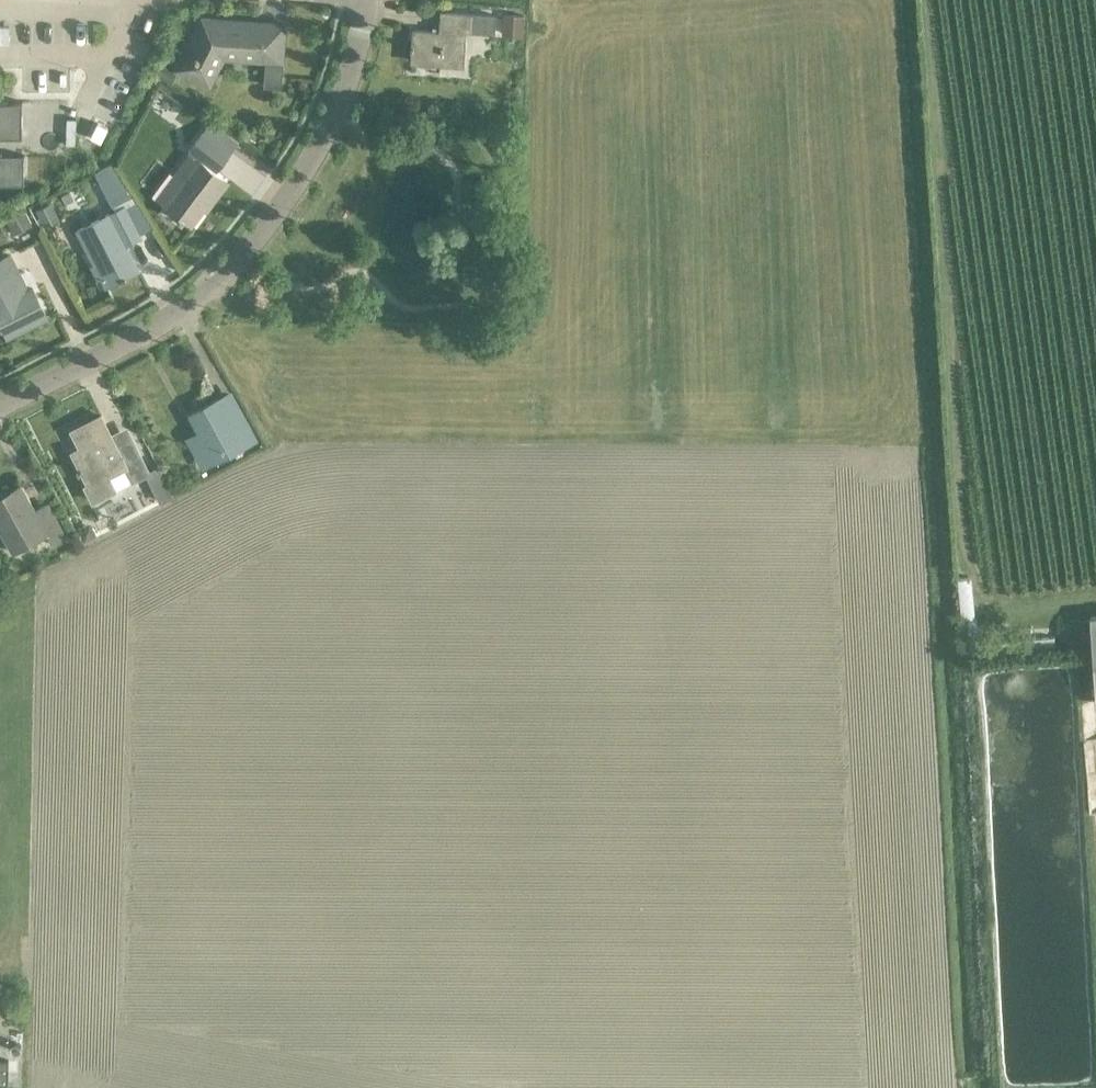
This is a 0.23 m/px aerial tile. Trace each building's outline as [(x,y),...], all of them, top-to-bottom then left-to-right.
[(412,30),(410,60),(439,62),(439,65),(464,67),(467,32),(494,34),(495,16),(440,12),(438,32),(412,30)] [(502,16),(500,37),(522,38),(524,18),(502,16)] [(201,18),(175,69),(190,77),(193,69),(211,78),(222,56),(252,58),(252,60),(265,61),(263,86),(280,87),(281,62),(284,25),(282,24),(282,30),(256,28),(257,23),(229,21),(227,24),(220,20),(201,18)] [(165,68),(159,79),(173,86),(179,76),(165,68)] [(21,137),(21,102),(21,101),(0,101),(0,137),(21,137)] [(107,128),(97,123),(90,137),(100,142),(107,128)] [(214,171),(223,159),(228,152),(201,132),(186,152),(196,160),(180,182),(174,177),(171,176),(169,178),(156,195),(155,197),(157,200),(191,226),(225,180),(214,171)] [(23,183),(23,156),(23,155),(0,155),(0,183),(23,183)] [(68,193),(59,197),(64,206),(72,201),(68,193)] [(124,205),(107,214),(76,230),(94,265),(91,266),(97,279),(100,277),(105,287),(138,270),(125,244),(140,237),(124,205)] [(24,212),(6,221),(14,235),(31,226),(24,212)] [(17,272),(9,255),(0,259),(0,323),(7,337),(47,317),(32,288),(19,295),(16,288),(24,284),(17,272)] [(227,453),(256,438),(242,411),(229,418),(219,399),(189,414),(202,437),(190,443),(200,462),(225,449),(227,453)] [(149,471),(131,437),(115,445),(99,415),(71,430),(80,447),(71,452),(88,485),(85,487),(92,501),(149,471)] [(64,538),(45,504),(34,510),(19,484),(0,495),(0,531),(12,552),(45,533),(52,545),(64,538)] [(169,487),(157,493),(162,502),(173,496),(169,487)] [(91,525),(78,532),(85,544),(97,537),(91,525)]
